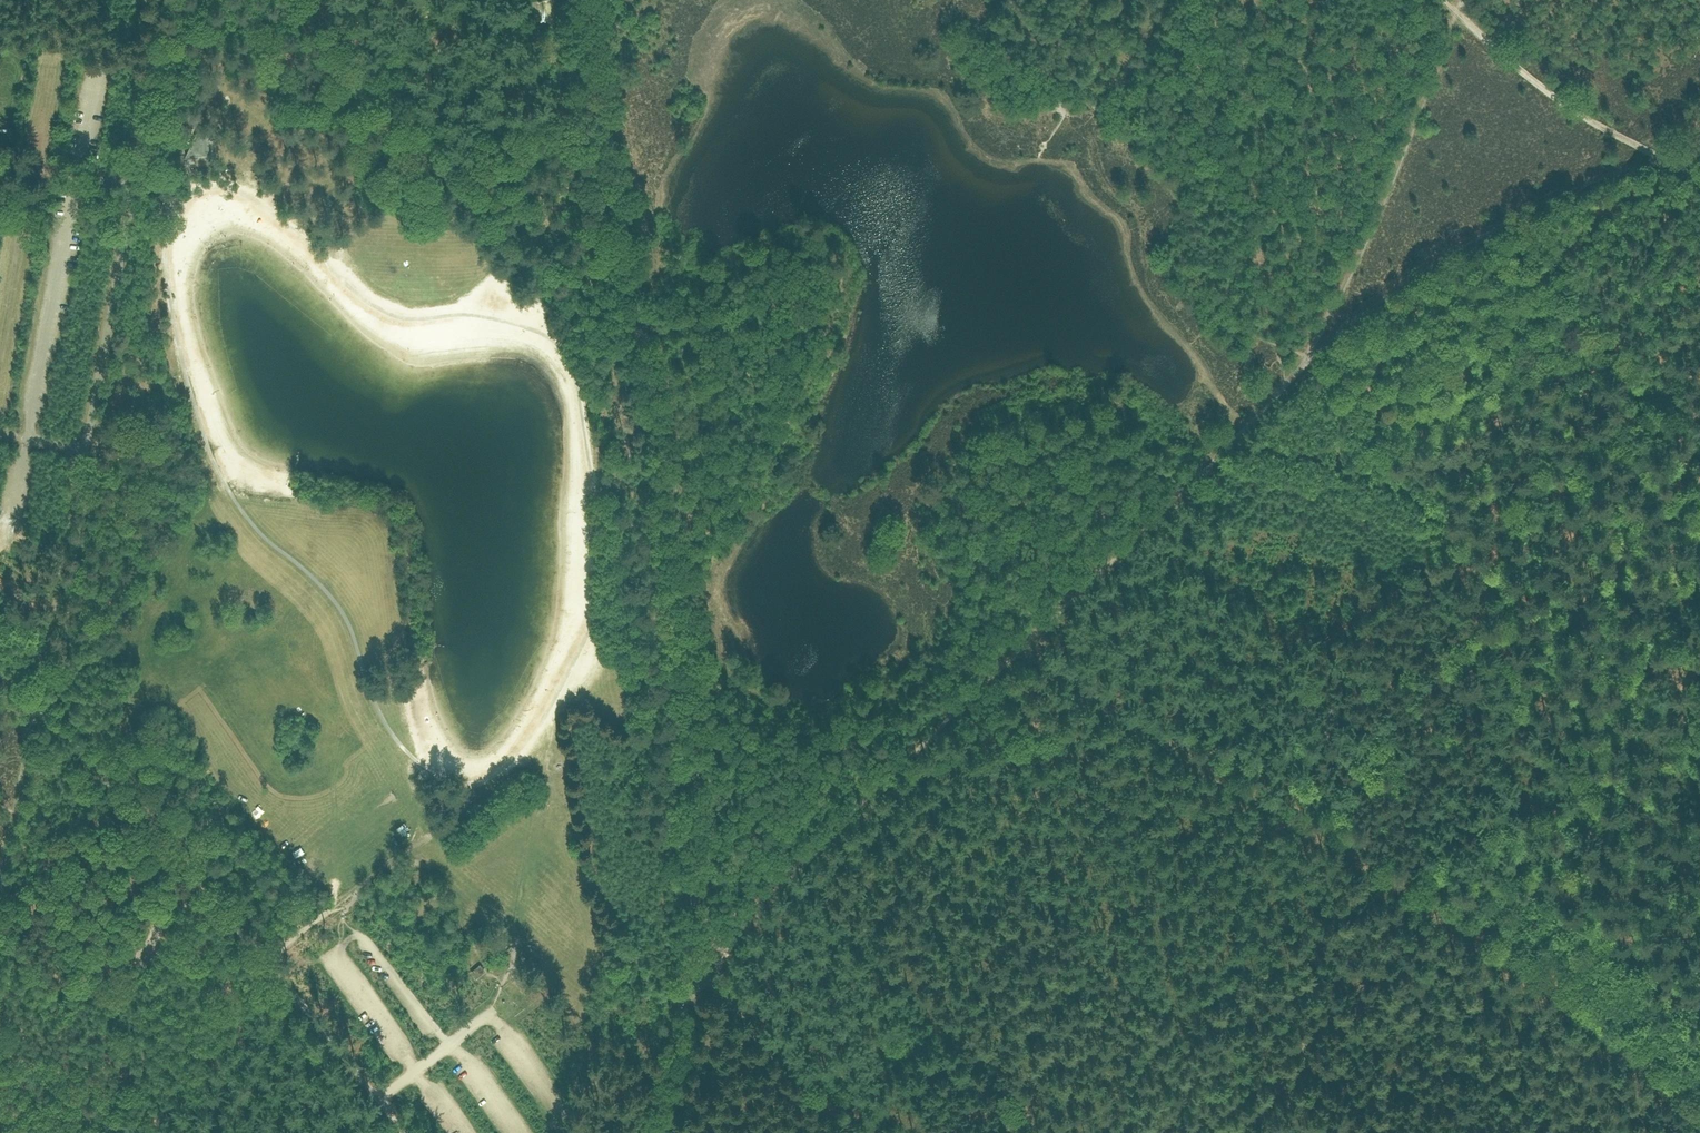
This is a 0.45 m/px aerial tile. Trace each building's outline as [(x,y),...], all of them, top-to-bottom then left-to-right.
[(197,132),(197,138),(194,139),(186,156),(210,154),(208,137),(208,134),(209,130),(210,130),(210,128),(209,129),(200,127),(197,132)] [(387,848),(376,859),(381,865),(393,854),(387,848)] [(480,967),(471,974),(476,980),(484,972),(480,967)]
